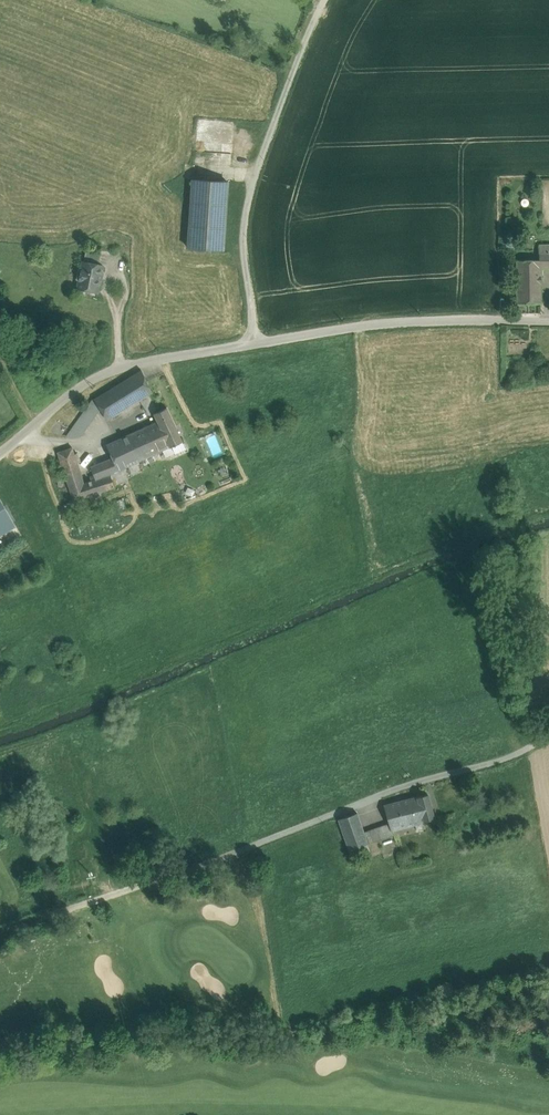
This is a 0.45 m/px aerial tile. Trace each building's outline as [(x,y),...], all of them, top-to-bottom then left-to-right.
[(189,248),(223,250),(227,181),(193,179),(189,248)] [(86,249),(84,262),(99,264),(102,252),(86,249)] [(540,267),(548,266),(548,252),(540,252),(540,259),(540,267)] [(517,260),(517,275),(540,274),(540,267),(540,259),(517,260)] [(78,289),(97,292),(103,265),(99,264),(84,262),(83,261),(81,270),(78,269),(76,279),(79,280),(78,289)] [(517,275),(518,302),(541,301),(540,274),(517,275)] [(140,400),(152,393),(141,370),(94,399),(100,409),(107,421),(140,400)] [(152,393),(140,400),(149,416),(154,413),(155,413),(160,411),(152,393)] [(67,436),(68,438),(80,436),(100,409),(94,399),(93,401),(67,436)] [(172,446),(182,441),(182,440),(167,409),(167,408),(165,408),(166,408),(160,411),(155,413),(154,413),(154,415),(154,414),(158,422),(169,446),(169,447),(170,447),(172,446)] [(159,452),(169,447),(169,446),(158,422),(143,428),(149,442),(153,440),(159,452)] [(124,468),(159,452),(153,440),(149,442),(143,428),(107,445),(113,458),(90,467),(94,475),(90,477),(91,481),(84,483),(72,447),(57,452),(73,501),(114,487),(114,485),(119,483),(128,478),(124,468)] [(185,447),(182,441),(172,446),(175,453),(184,448),(185,448),(185,447)] [(15,525),(0,500),(0,534),(15,525)] [(416,798),(423,821),(434,818),(428,795),(416,798)] [(391,829),(392,829),(423,821),(416,798),(385,806),(390,823),(391,829)] [(364,833),(357,814),(357,813),(356,813),(339,819),(338,819),(338,821),(338,820),(349,849),(348,849),(349,850),(350,850),(367,844),(368,844),(367,842),(367,843),(364,833)] [(390,823),(382,826),(386,837),(394,834),(392,829),(391,829),(390,823)] [(382,826),(375,829),(379,840),(386,837),(382,826)] [(367,842),(368,844),(379,840),(375,829),(364,833),(367,843),(367,842)] [(367,844),(350,850),(353,857),(370,851),(367,844)]
